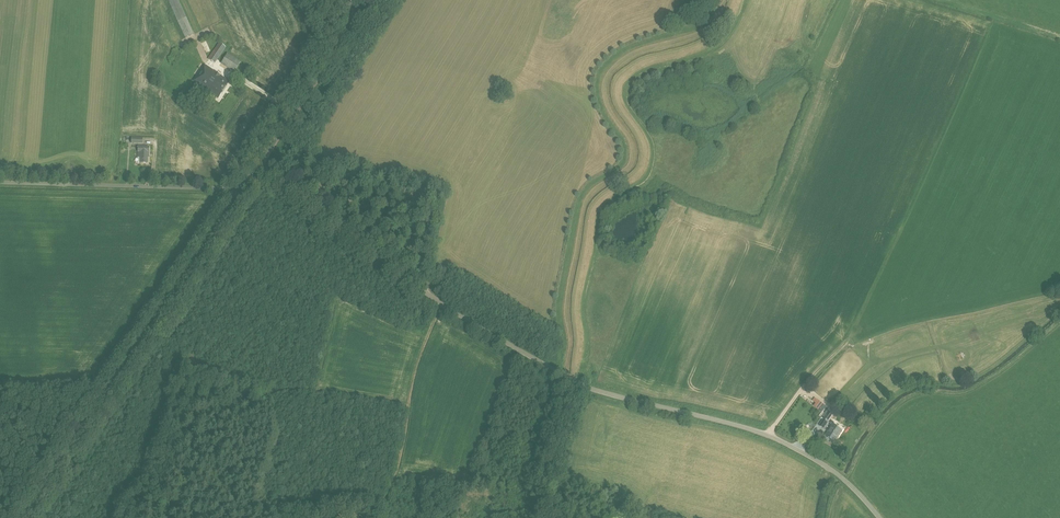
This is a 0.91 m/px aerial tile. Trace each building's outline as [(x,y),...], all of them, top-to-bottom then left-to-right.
[(178,0),(168,0),(185,38),(194,34),(178,0)] [(208,59),(215,64),(226,47),(219,43),(208,59)] [(241,62),(227,53),(221,64),(234,72),(241,62)] [(230,82),(204,65),(193,81),(213,95),(218,99),(230,82)] [(138,157),(140,157),(140,163),(147,163),(148,155),(149,155),(149,147),(138,146),(138,157)] [(828,421),(833,414),(829,411),(824,418),(819,426),(823,429),(828,421)] [(828,432),(826,436),(834,441),(838,436),(842,430),(833,424),(828,432)]
